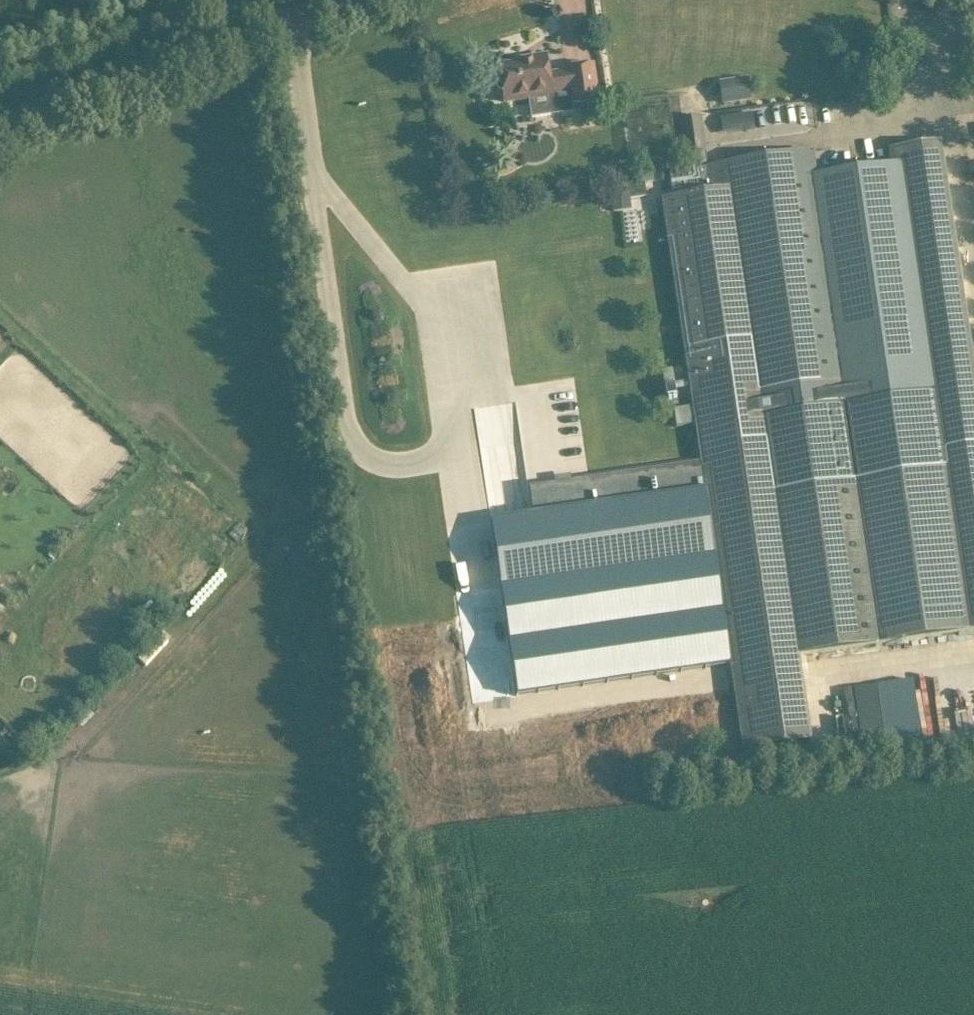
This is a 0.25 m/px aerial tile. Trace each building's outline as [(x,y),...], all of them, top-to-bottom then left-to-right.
[(529,63),(499,67),(500,76),(496,76),(495,82),(496,87),(498,92),(502,91),(503,103),(529,100),(532,117),(574,112),(573,105),(597,102),(592,65),(565,69),(566,73),(548,75),(545,56),(529,59),(529,63)] [(752,101),(748,77),(719,81),(723,105),(752,101)] [(721,118),(723,136),(756,132),(753,114),(721,118)] [(489,522),(498,588),(499,592),(515,699),(645,680),(731,667),(743,752),(810,741),(799,657),(973,631),(973,373),(945,178),(940,143),(890,150),(892,165),(890,166),(815,177),(812,152),(707,168),(697,170),(669,174),(673,198),(661,199),(692,404),(672,408),(676,428),(695,424),(700,462),(700,463),(529,488),(533,516),(489,522)] [(644,184),(655,183),(668,180),(666,164),(652,167),(653,172),(626,175),(625,167),(607,169),(612,213),(631,211),(629,198),(646,196),(644,184)] [(9,340),(0,331),(0,350),(9,340)] [(854,737),(851,713),(840,715),(843,739),(854,737)]
